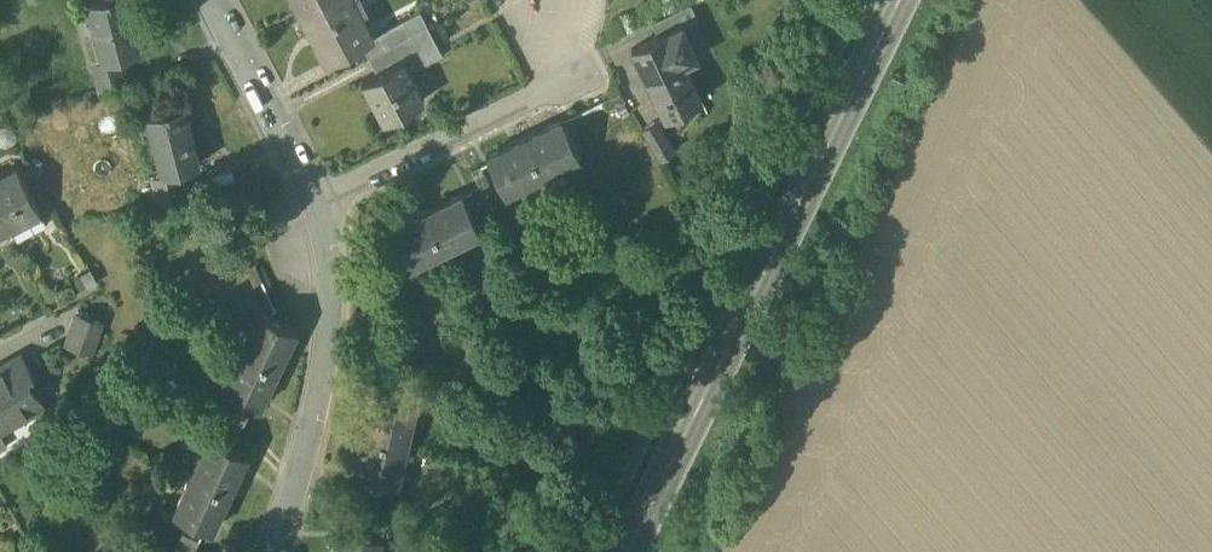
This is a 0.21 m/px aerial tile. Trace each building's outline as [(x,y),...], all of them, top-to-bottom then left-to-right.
[(91,17),(97,16),(93,0),(87,0),(91,17)] [(110,56),(119,54),(140,49),(127,0),(93,0),(97,16),(91,17),(102,57),(102,58),(110,56)] [(301,10),(320,0),(295,0),(301,10)] [(354,0),(320,0),(301,10),(327,61),(362,43),(373,37),(373,36),(354,0)] [(651,21),(658,35),(682,24),(682,25),(698,18),(691,2),(651,21)] [(378,33),(386,48),(411,34),(404,19),(378,33)] [(684,62),(697,56),(682,25),(682,24),(658,35),(631,48),(647,80),(684,62)] [(418,50),(425,63),(443,54),(428,26),(411,34),(419,49),(418,50)] [(362,43),(369,57),(386,48),(378,33),(373,36),(373,37),(362,43)] [(419,49),(411,34),(386,48),(393,63),(402,58),(418,50),(419,49)] [(393,63),(386,48),(369,57),(376,72),(393,63)] [(402,58),(409,71),(425,63),(418,50),(402,58)] [(121,65),(120,59),(111,62),(110,56),(102,58),(102,57),(92,60),(95,72),(121,65)] [(362,80),(383,121),(424,99),(409,71),(402,58),(393,63),(376,72),(362,80)] [(702,99),(684,62),(647,80),(664,117),(702,99)] [(121,65),(95,72),(99,89),(127,82),(123,65),(121,65)] [(600,100),(605,109),(623,99),(618,91),(600,100)] [(162,172),(170,170),(178,168),(199,162),(183,103),(151,111),(156,129),(151,131),(162,172)] [(146,113),(151,131),(156,129),(151,111),(146,113)] [(541,178),(578,160),(558,120),(522,138),(541,178)] [(642,128),(660,159),(675,150),(656,120),(642,128)] [(505,196),(541,178),(522,138),(485,156),(505,196)] [(0,176),(0,209),(9,226),(40,210),(18,167),(0,176)] [(471,171),(479,186),(471,190),(479,207),(487,203),(479,187),(487,183),(479,167),(471,171)] [(181,179),(180,173),(171,175),(170,170),(162,172),(151,174),(155,186),(181,179)] [(181,179),(155,186),(159,202),(187,195),(182,178),(181,179)] [(443,251),(480,233),(461,194),(424,211),(443,251)] [(9,226),(0,209),(0,231),(9,226)] [(406,269),(443,251),(424,211),(387,229),(406,269)] [(371,239),(379,255),(386,251),(379,236),(371,239)] [(246,268),(253,284),(263,280),(256,264),(246,268)] [(278,366),(296,328),(258,310),(240,348),(278,366)] [(66,342),(93,351),(103,323),(76,314),(66,342)] [(259,405),(278,366),(240,348),(221,386),(259,405)] [(45,407),(31,382),(35,380),(21,353),(0,365),(0,432),(45,407)] [(380,379),(390,382),(395,364),(385,361),(380,379)] [(408,443),(418,403),(376,392),(366,433),(408,443)] [(223,424),(240,431),(248,415),(231,407),(223,424)] [(398,484),(408,443),(366,433),(356,474),(398,484)] [(231,490),(249,452),(211,434),(193,472),(231,490)] [(212,528),(231,490),(193,472),(174,510),(212,528)] [(353,506),(370,512),(376,495),(359,489),(353,506)] [(385,534),(345,519),(332,551),(378,551),(385,534)] [(185,551),(193,551),(200,538),(183,530),(175,547),(185,551)]
